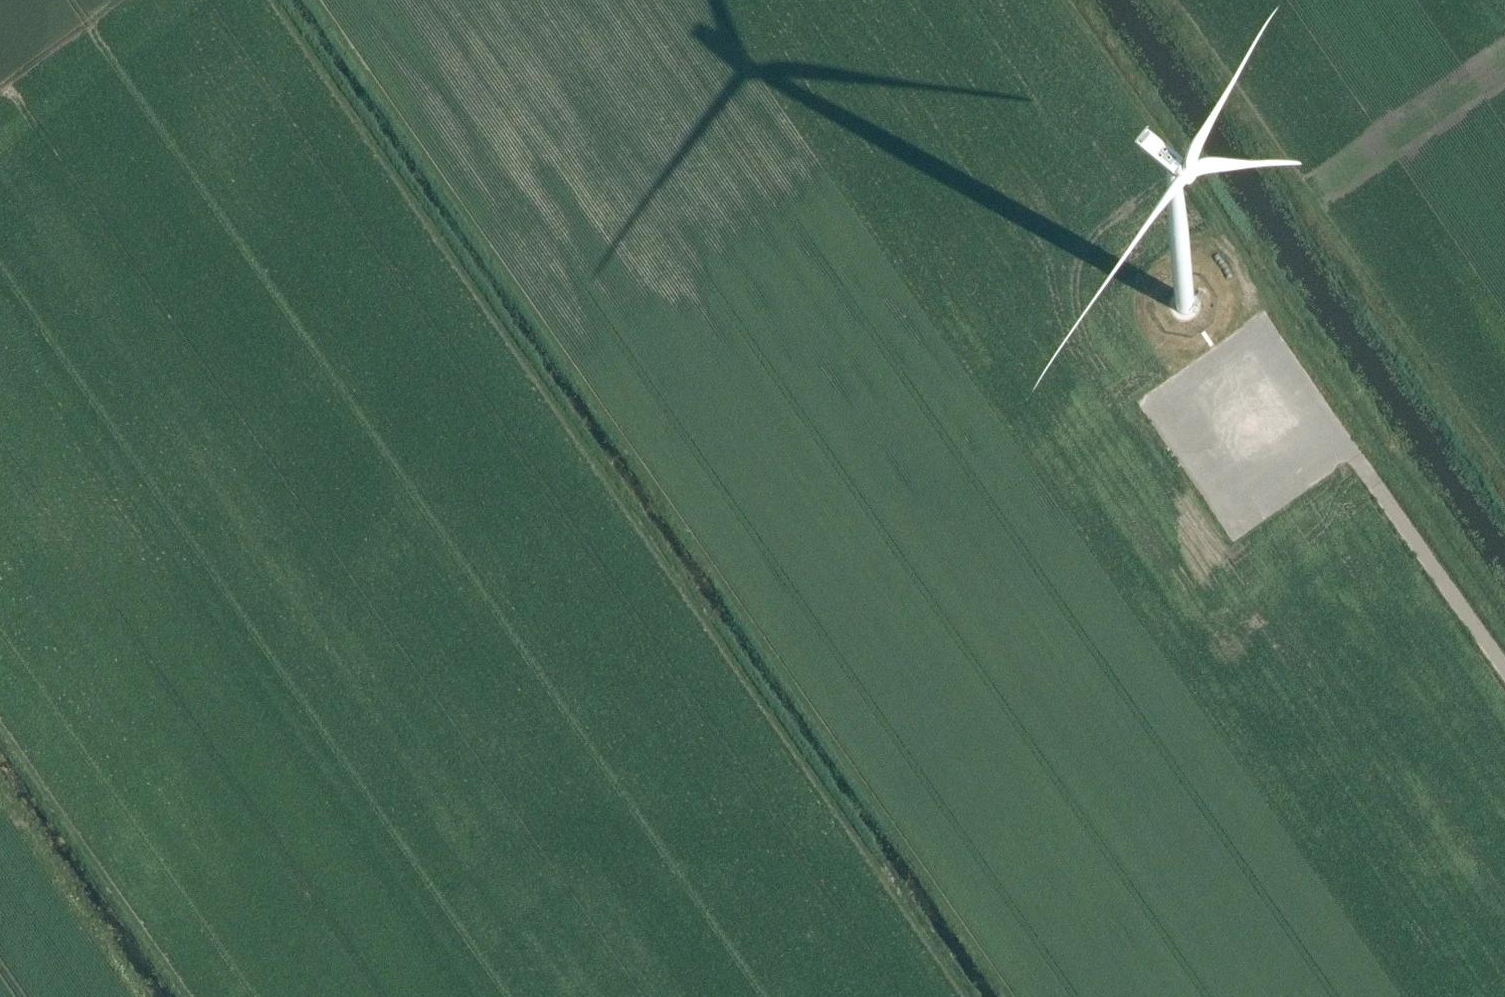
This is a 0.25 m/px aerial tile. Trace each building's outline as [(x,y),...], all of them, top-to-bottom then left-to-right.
[(1176,305),(1175,306),(1176,307),(1176,308),(1176,310),(1177,311),(1177,312),(1178,313),(1179,313),(1180,314),(1181,315),(1182,315),(1183,315),(1184,316),(1186,316),(1187,316),(1188,315),(1189,315),(1190,314),(1191,313),(1192,313),(1193,312),(1193,311),(1194,310),(1194,308),(1195,307),(1195,306),(1195,305),(1194,304),(1194,303),(1193,302),(1193,301),(1192,300),(1191,299),(1190,298),(1189,297),(1188,297),(1187,297),(1186,297),(1184,297),(1183,297),(1182,297),(1181,297),(1180,298),(1179,299),(1178,300),(1177,300),(1177,301),(1176,303),(1176,304),(1176,305)]
